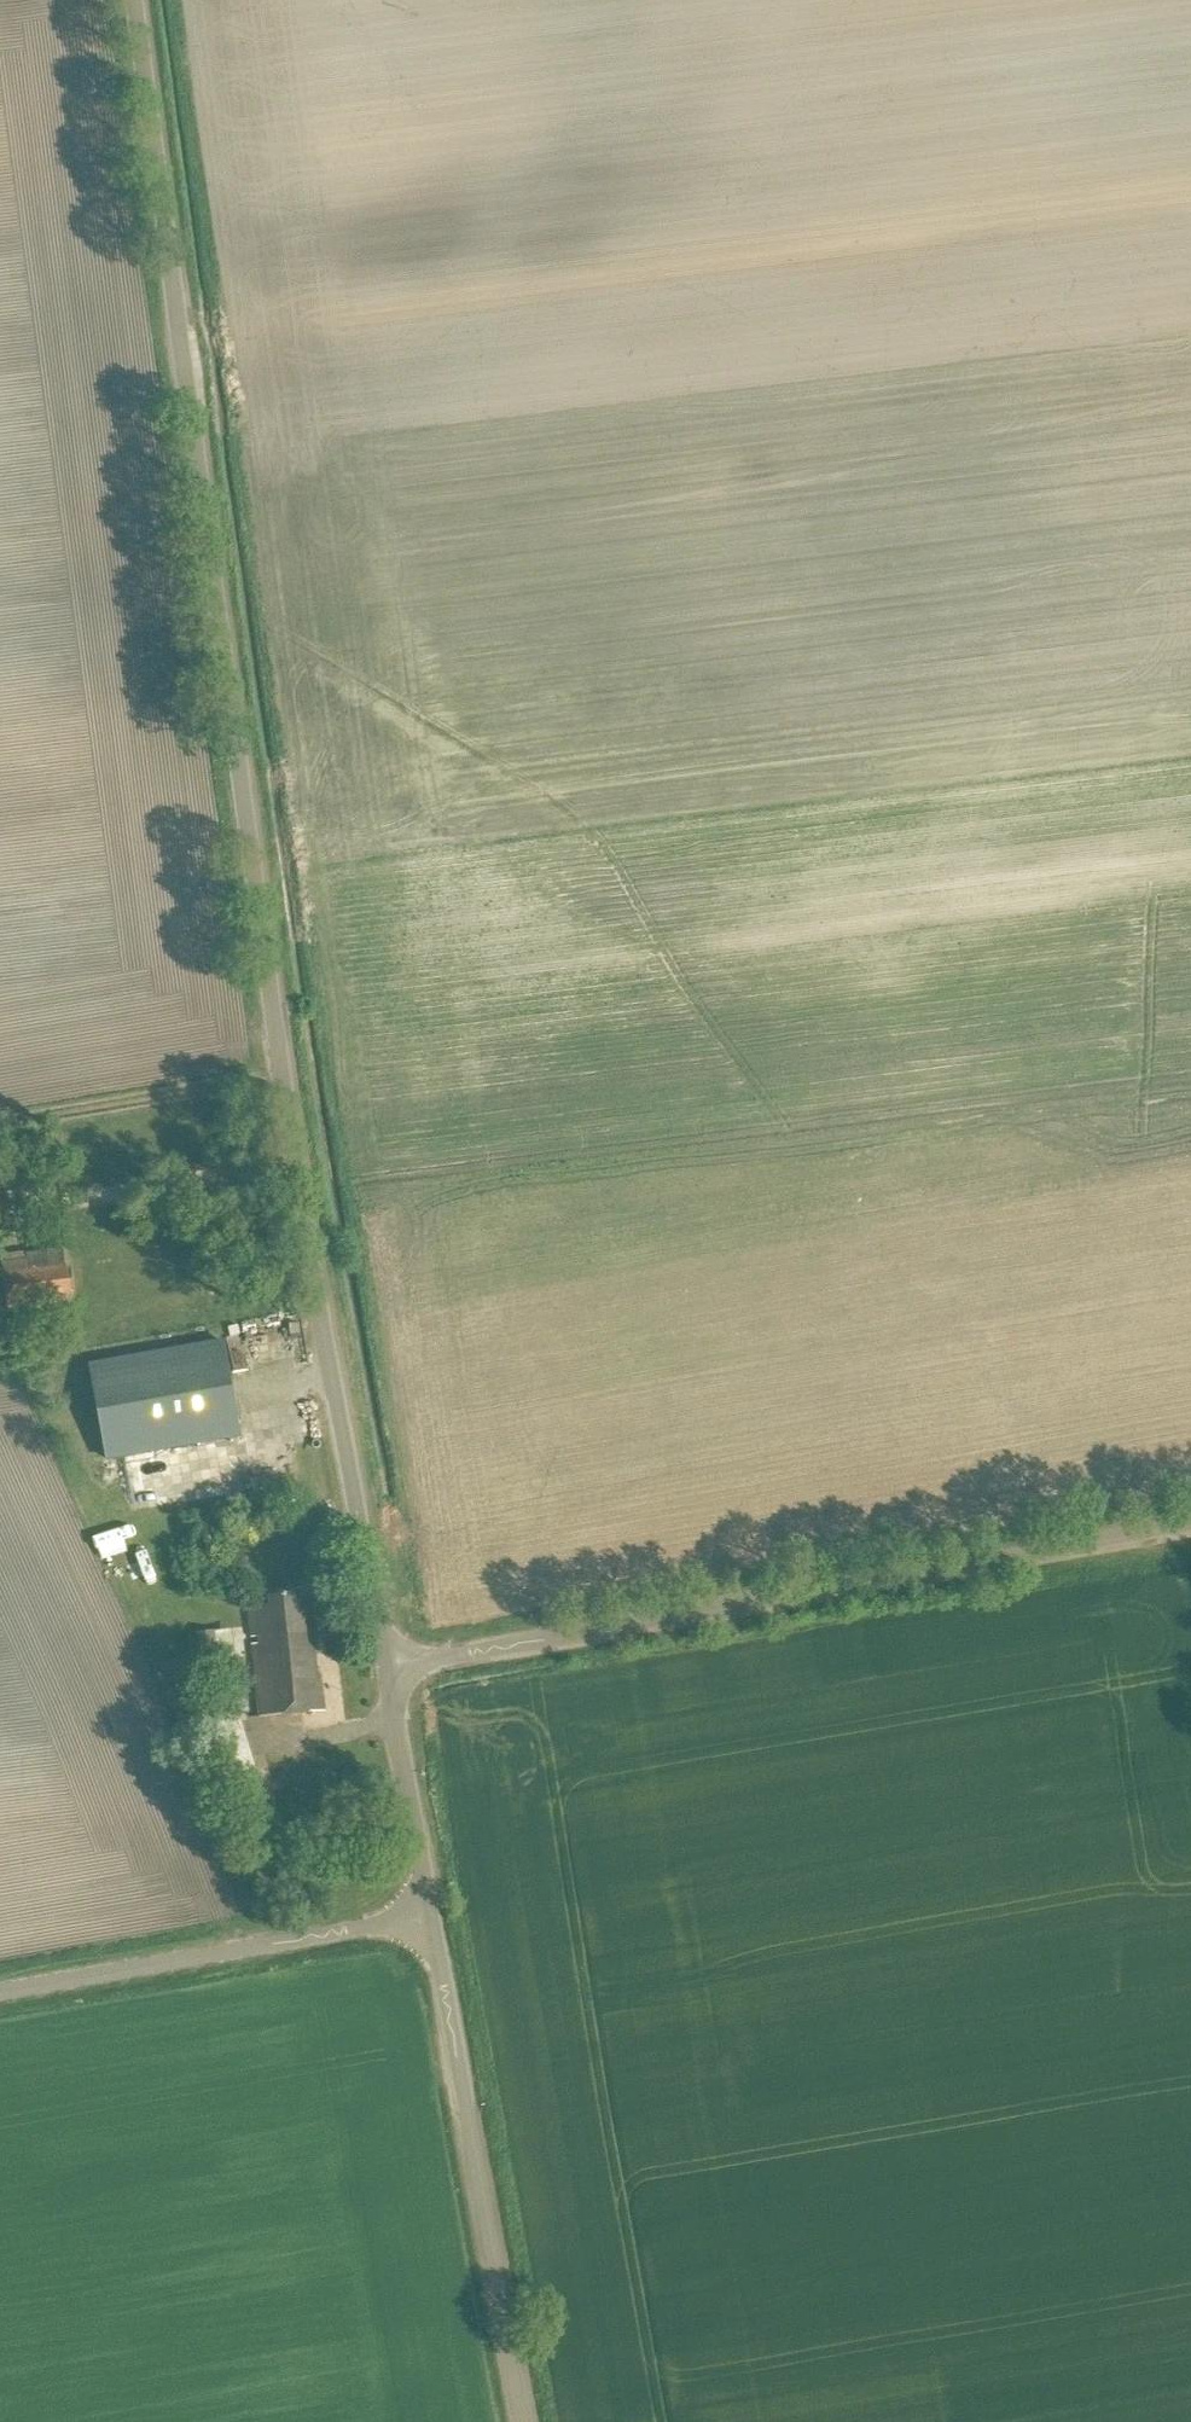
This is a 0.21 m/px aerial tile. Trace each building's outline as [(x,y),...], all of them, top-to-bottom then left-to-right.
[(1,1259),(6,1311),(62,1305),(61,1297),(68,1296),(64,1253),(1,1259)] [(104,1462),(236,1439),(219,1345),(88,1368),(104,1462)] [(267,1601),(268,1610),(247,1612),(257,1719),(328,1712),(325,1681),(321,1681),(316,1622),(312,1617),(311,1603),(304,1604),(303,1598),(267,1601)] [(195,1634),(199,1669),(220,1666),(219,1660),(233,1659),(230,1630),(195,1634)]
